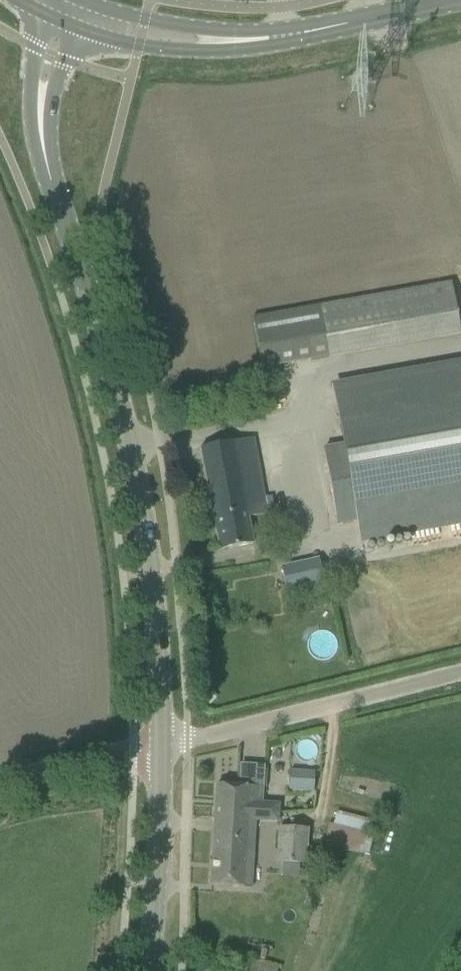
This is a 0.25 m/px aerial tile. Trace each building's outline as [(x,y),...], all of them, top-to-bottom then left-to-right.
[(261,368),(327,356),(318,305),(251,318),(261,368)] [(323,447),(337,525),(358,521),(361,542),(460,523),(460,358),(335,382),(347,442),(323,447)] [(248,517),(267,514),(253,438),(200,448),(219,550),(253,544),(248,517)] [(287,594),(324,585),(317,558),(280,567),(287,594)] [(289,790),(314,792),(314,772),(290,771),(289,790)] [(211,885),(244,887),(246,859),(252,859),(255,820),(277,821),(278,804),(262,803),(263,787),(217,784),(211,885)] [(368,834),(372,821),(336,812),(333,825),(329,824),(324,845),(368,856),(373,836),(368,834)] [(276,861),(305,863),(307,828),(277,826),(276,861)] [(278,968),(244,959),(241,970),(277,970),(278,968)]
